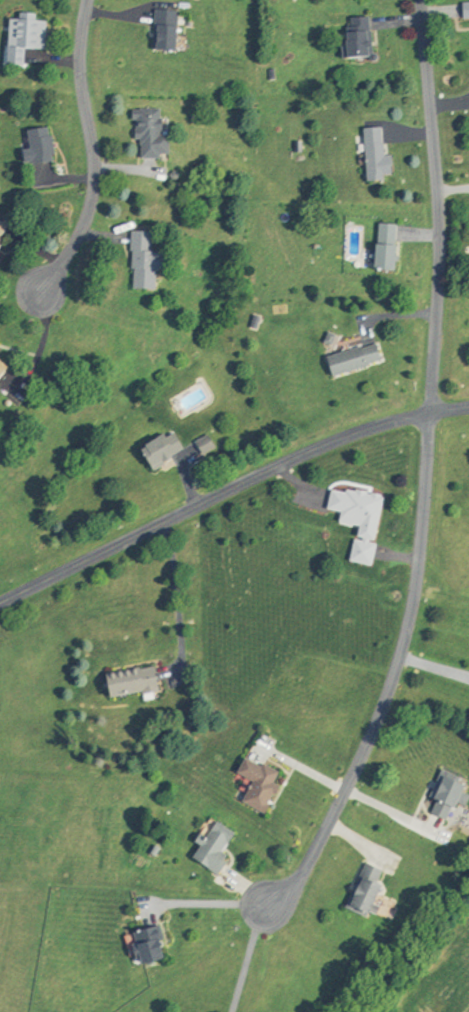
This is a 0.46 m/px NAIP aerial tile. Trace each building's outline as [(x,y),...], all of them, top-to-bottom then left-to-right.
[(456,3),(456,21),(468,21),(468,3),(456,3)] [(172,47),(173,12),(148,11),(147,51),(179,52),(179,47),(172,47)] [(29,21),(29,15),(13,15),(12,20),(1,20),(0,40),(0,67),(17,68),(17,51),(39,52),(40,22),(29,21)] [(363,59),(363,18),(338,18),(338,59),(363,59)] [(132,158),(162,158),(161,109),(131,109),(132,158)] [(47,164),(45,128),(20,130),(22,166),(47,164)] [(358,129),(359,180),(386,180),(385,158),(378,158),(378,128),(358,129)] [(390,274),(391,226),(369,225),(368,273),(390,274)] [(157,267),(157,250),(147,250),(147,230),(125,229),(124,287),(150,287),(150,267),(157,267)] [(320,355),(324,374),(377,362),(372,343),(320,355)] [(178,454),(171,431),(132,443),(139,466),(178,454)] [(209,446),(202,434),(189,442),(196,454),(209,446)] [(367,563),(370,541),(371,541),(377,493),(325,486),(322,508),(334,510),(333,521),(351,523),(347,561),(367,563)] [(106,671),(108,681),(96,683),(99,698),(151,691),(147,665),(106,671)] [(236,802),(259,811),(275,771),(237,756),(230,773),(245,779),(236,802)] [(420,811),(442,820),(457,783),(435,774),(420,811)] [(212,875),(224,855),(218,852),(230,832),(208,819),(185,859),(212,875)] [(339,906),(360,916),(381,871),(359,861),(339,906)] [(128,963),(160,957),(154,924),(121,931),(128,963)]
